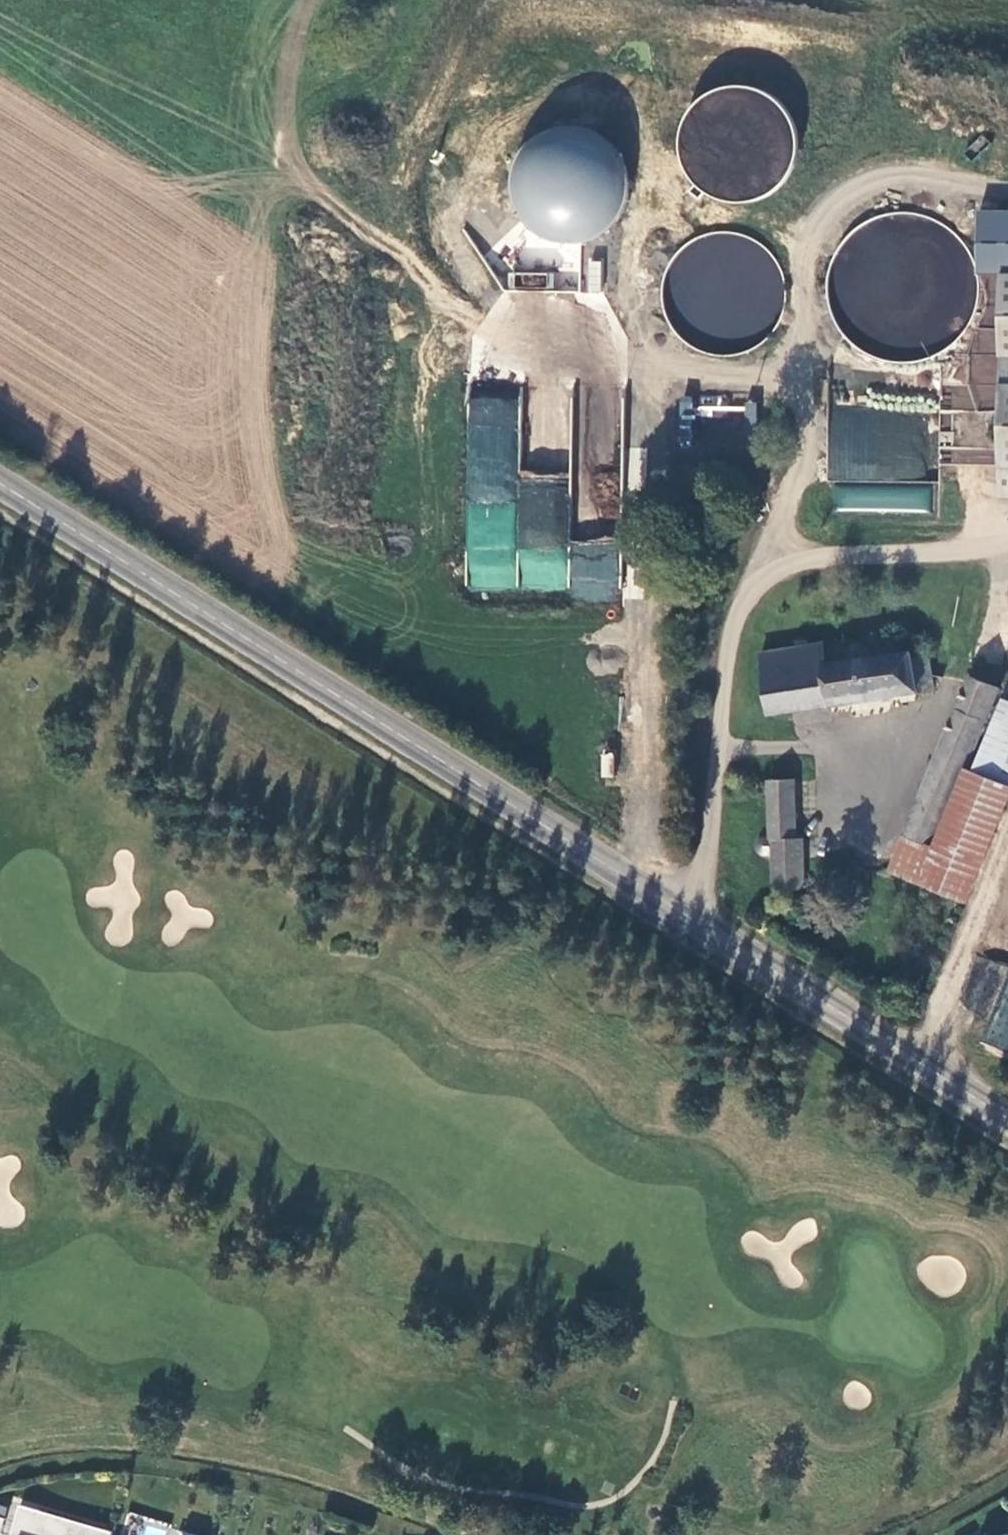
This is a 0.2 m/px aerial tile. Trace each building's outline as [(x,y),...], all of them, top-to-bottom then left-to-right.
[(1007,274),(1007,214),(983,214),(983,274),(1004,274),(1007,274)] [(521,398),(468,397),(464,500),(517,502),(521,398)] [(567,547),(572,474),(520,471),(518,505),(516,505),(515,530),(518,530),(516,552),(483,550),(483,562),(470,561),(469,576),(521,579),(521,578),(539,579),(540,563),(551,564),(553,546),(567,547)] [(929,509),(930,489),(833,486),(833,506),(929,509)] [(570,539),(568,599),(618,601),(620,541),(570,539)] [(895,641),(871,644),(872,658),(895,654),(895,641)] [(872,658),(871,644),(824,650),(824,643),(762,654),(769,715),(930,687),(923,652),(895,654),(872,658)] [(973,678),(907,839),(934,848),(968,771),(1002,689),(973,678)] [(969,900),(1007,808),(1007,701),(977,774),(968,771),(934,848),(907,839),(895,868),(969,900)] [(771,781),(773,843),(797,842),(795,781),(771,781)] [(797,842),(773,843),(774,893),(802,893),(801,842),(797,842)] [(114,1531),(24,1505),(16,1533),(24,1534),(113,1534),(114,1531)] [(5,1530),(9,1515),(0,1513),(0,1528),(5,1530)]
